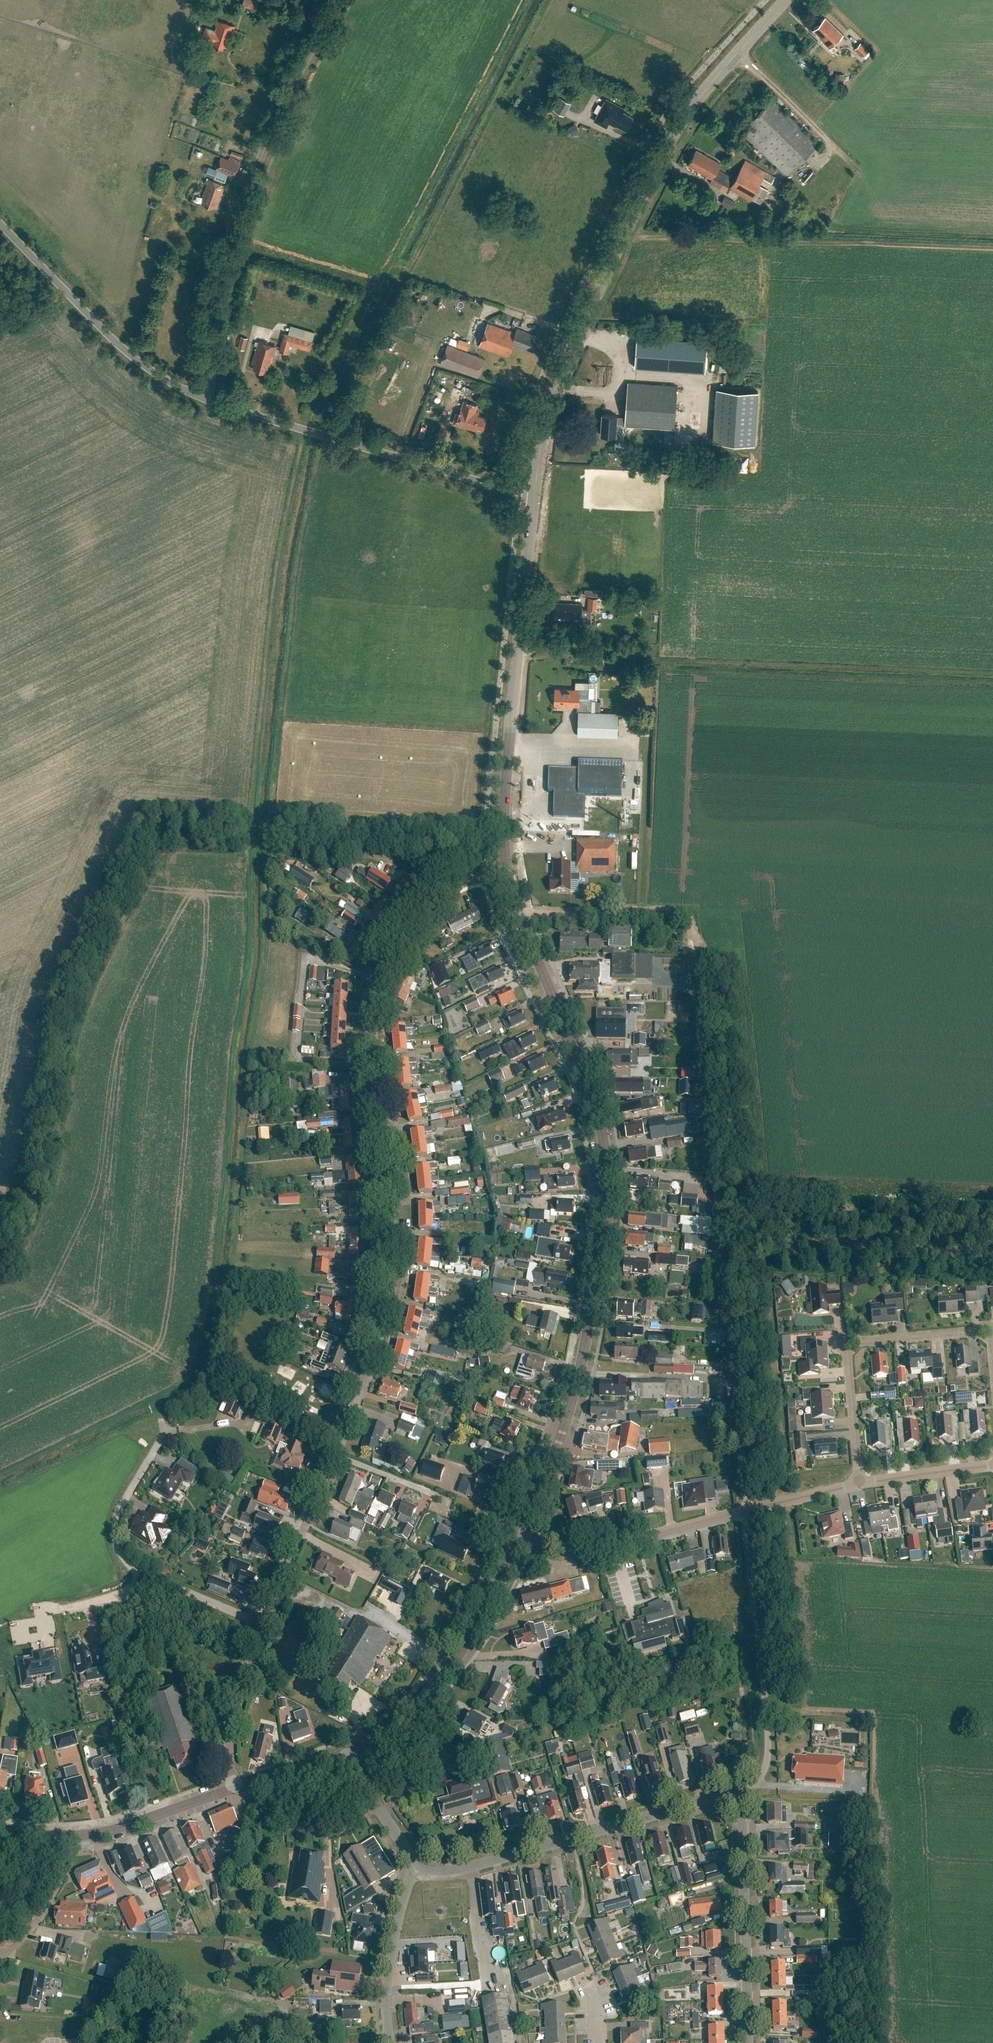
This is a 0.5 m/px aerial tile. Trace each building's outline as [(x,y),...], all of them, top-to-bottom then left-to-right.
[(260,0),(244,0),(242,7),(257,11),(260,0)] [(843,35),(825,17),(813,29),(819,36),(818,36),(822,40),(821,41),(826,46),(824,48),(831,55),(837,49),(833,45),(843,35)] [(229,49),(236,25),(218,20),(216,26),(218,26),(216,30),(207,28),(204,39),(212,41),(211,46),(223,49),(224,47),(229,49)] [(861,42),(855,48),(863,56),(869,50),(861,42)] [(843,83),(844,74),(836,74),(835,83),(843,83)] [(606,98),(603,105),(594,121),(607,128),(610,122),(616,125),(617,124),(626,129),(633,116),(623,111),(625,108),(606,98)] [(774,98),(748,124),(740,132),(786,178),(794,169),(819,144),(774,98)] [(565,117),(572,104),(562,99),(555,111),(565,117)] [(243,155),(232,151),(230,156),(241,160),(243,155)] [(719,169),(721,165),(696,151),(688,165),(750,201),(752,199),(761,204),(775,178),(766,172),(745,161),(735,178),(719,169)] [(221,159),(216,172),(207,168),(205,168),(204,169),(203,171),(203,173),(203,174),(204,175),(215,180),(214,182),(211,181),(202,205),(212,209),(214,206),(217,208),(225,187),(224,186),(228,176),(235,179),(240,166),(221,159)] [(735,202),(725,196),(721,203),(732,209),(735,202)] [(490,320),(480,346),(507,356),(512,344),(526,349),(526,348),(533,350),(538,336),(526,332),(526,331),(518,328),(517,331),(490,320)] [(285,335),(279,353),(288,356),(291,347),(310,353),(313,343),(285,335)] [(248,338),(241,336),(238,348),(244,350),(248,338)] [(637,336),(635,368),(705,373),(708,341),(637,336)] [(458,338),(455,346),(468,350),(470,341),(458,338)] [(256,344),(255,347),(258,348),(254,360),(257,361),(253,371),(265,375),(269,364),(270,365),(272,360),(273,360),(277,348),(260,343),(259,345),(256,344)] [(479,378),(486,359),(449,345),(442,364),(479,378)] [(603,417),(601,437),(617,438),(618,425),(626,426),(626,427),(676,430),(678,386),(628,384),(626,419),(619,419),(619,417),(603,417)] [(453,388),(450,399),(462,403),(465,392),(469,394),(471,389),(463,386),(461,391),(453,388)] [(754,444),(758,392),(717,389),(714,442),(754,444)] [(456,414),(453,424),(474,430),(475,427),(480,429),(483,430),(484,427),(486,418),(478,416),(479,414),(478,412),(475,411),(477,405),(464,401),(461,408),(458,415),(456,414)] [(621,463),(626,457),(614,447),(609,453),(621,463)] [(588,597),(587,610),(596,610),(597,598),(588,597)] [(555,604),(555,623),(581,624),(582,605),(555,604)] [(620,713),(601,712),(601,701),(595,701),(595,712),(592,712),(592,699),(580,699),(580,689),(589,689),(589,681),(576,681),(576,688),(555,687),(555,693),(553,693),(552,695),(552,697),(553,699),(555,699),(555,705),(578,706),(577,711),(579,711),(578,734),(619,736),(620,713)] [(555,793),(554,818),(585,819),(586,796),(622,796),(623,762),(579,761),(579,769),(549,768),(549,792),(555,793)] [(615,841),(577,841),(578,874),(616,873),(615,841)] [(550,878),(550,891),(570,891),(570,882),(580,882),(580,875),(570,875),(570,864),(553,864),(553,877),(553,878),(550,878)] [(310,886),(315,880),(295,866),(291,873),(310,886)] [(356,873),(364,877),(367,871),(358,868),(356,873)] [(395,885),(391,882),(392,881),(373,870),(367,880),(385,892),(386,890),(390,894),(393,897),(394,895),(401,902),(404,898),(416,886),(408,878),(407,878),(404,876),(395,885)] [(299,890),(295,897),(303,902),(307,895),(299,890)] [(363,894),(357,904),(362,907),(368,897),(363,894)] [(376,910),(390,919),(397,908),(384,899),(376,910)] [(347,904),(344,909),(361,920),(364,915),(347,904)] [(300,908),(294,918),(304,924),(310,914),(300,908)] [(446,920),(435,925),(439,934),(450,929),(453,935),(482,920),(476,908),(447,923),(446,920)] [(376,910),(369,922),(383,930),(390,919),(376,910)] [(359,921),(346,912),(342,918),(356,926),(359,921)] [(327,931),(339,939),(343,933),(332,924),(327,931)] [(609,926),(609,947),(632,947),(632,926),(609,926)] [(356,941),(370,950),(377,939),(364,930),(356,941)] [(584,936),(585,935),(573,934),(573,936),(561,936),(560,954),(571,954),(571,949),(584,950),(601,950),(601,937),(589,936),(584,936)] [(453,945),(450,938),(444,941),(448,948),(453,945)] [(356,941),(349,952),(363,961),(370,950),(356,941)] [(473,954),(468,957),(469,957),(462,960),(468,974),(482,967),(480,963),(494,956),(489,946),(473,954)] [(576,982),(576,991),(597,992),(597,985),(602,985),(602,986),(612,986),(612,980),(636,981),(636,972),(642,973),(642,956),(610,956),(610,962),(603,962),(603,964),(583,963),(583,966),(571,965),(571,966),(570,966),(570,982),(576,982)] [(441,964),(430,970),(438,988),(451,981),(443,964),(441,964)] [(317,982),(318,968),(310,967),(309,981),(317,982)] [(499,967),(485,974),(468,982),(474,993),(490,985),(505,978),(499,967)] [(421,987),(423,983),(415,979),(415,981),(403,976),(397,988),(410,993),(410,991),(414,984),(421,987)] [(349,986),(336,985),(336,983),(328,983),(327,987),(335,988),(335,996),(335,998),(348,999),(348,998),(349,986)] [(441,998),(453,994),(450,987),(438,992),(441,998)] [(397,988),(392,1000),(404,1005),(409,995),(416,999),(418,995),(410,991),(410,993),(397,988)] [(510,989),(488,999),(491,1006),(499,1002),(502,1007),(516,1001),(510,989)] [(334,1008),(334,1010),(347,1011),(348,998),(348,999),(335,998),(335,996),(327,995),(326,1000),(335,1000),(334,1008)] [(467,1013),(480,1007),(476,999),(463,1005),(467,1013)] [(294,1006),(293,1018),(300,1019),(302,1007),(294,1006)] [(614,1011),(597,1011),(597,1038),(625,1039),(625,1011),(621,1011),(621,1006),(614,1006),(614,1011)] [(333,1021),(333,1023),(346,1024),(347,1011),(334,1010),(334,1008),(326,1008),(326,1012),(334,1013),(333,1021)] [(521,1011),(503,1020),(508,1031),(526,1022),(521,1011)] [(293,1020),(292,1032),(299,1033),(301,1021),(293,1020)] [(332,1036),(346,1036),(346,1024),(333,1023),(333,1021),(325,1020),(325,1025),(333,1025),(332,1034),(332,1036)] [(479,1036),(491,1030),(487,1022),(475,1028),(479,1036)] [(406,1039),(406,1038),(405,1030),(413,1029),(413,1025),(404,1026),(405,1027),(392,1028),(394,1041),(406,1039)] [(324,1037),(332,1038),(331,1049),(345,1050),(346,1036),(332,1036),(332,1034),(324,1033),(324,1037)] [(526,1055),(524,1050),(537,1044),(531,1033),(510,1043),(503,1047),(511,1062),(526,1055)] [(633,1033),(633,1046),(646,1046),(646,1033),(633,1033)] [(406,1039),(394,1041),(395,1054),(407,1052),(406,1043),(415,1042),(414,1037),(406,1038),(406,1039)] [(496,1043),(477,1053),(482,1062),(501,1053),(496,1043)] [(446,1045),(434,1047),(435,1053),(442,1053),(447,1052),(446,1045)] [(650,1050),(639,1051),(639,1061),(650,1061),(650,1050)] [(607,1064),(613,1064),(613,1066),(615,1066),(615,1067),(631,1068),(631,1051),(613,1051),(613,1055),(607,1055),(607,1064)] [(541,1055),(526,1063),(520,1066),(519,1066),(513,1069),(517,1077),(523,1074),(522,1072),(529,1069),(532,1075),(547,1067),(541,1055)] [(408,1061),(396,1063),(397,1075),(410,1074),(409,1073),(409,1065),(417,1064),(416,1059),(408,1060),(408,1061)] [(500,1070),(487,1076),(492,1086),(505,1080),(500,1070)] [(409,1073),(410,1074),(397,1075),(398,1088),(411,1087),(410,1077),(418,1076),(418,1072),(409,1073)] [(326,1088),(325,1076),(312,1077),(314,1089),(326,1088)] [(537,1086),(537,1087),(532,1089),(536,1099),(541,1097),(542,1098),(558,1092),(553,1079),(537,1086)] [(679,1080),(679,1096),(693,1096),(693,1080),(679,1080)] [(644,1081),(636,1081),(615,1081),(615,1093),(643,1093),(644,1081)] [(340,1100),(356,1098),(355,1085),(339,1086),(339,1087),(328,1088),(330,1100),(333,1100),(340,1100)] [(434,1088),(436,1094),(453,1092),(451,1085),(434,1088)] [(503,1096),(507,1104),(527,1094),(523,1086),(503,1096)] [(419,1107),(419,1105),(417,1097),(425,1096),(424,1091),(416,1093),(416,1094),(404,1097),(407,1109),(419,1107)] [(356,1098),(340,1100),(333,1100),(334,1110),(341,1109),(341,1113),(357,1111),(356,1098)] [(522,1102),(525,1110),(531,1107),(528,1100),(522,1102)] [(640,1101),(620,1106),(622,1114),(630,1112),(630,1113),(634,1112),(634,1114),(642,1112),(649,1110),(647,1101),(640,1102),(640,1101)] [(301,1103),(302,1111),(310,1110),(309,1102),(301,1103)] [(427,1104),(419,1105),(419,1107),(407,1109),(409,1122),(422,1119),(420,1110),(428,1108),(427,1104)] [(685,1104),(684,1116),(699,1116),(699,1104),(685,1104)] [(551,1125),(567,1121),(563,1109),(547,1113),(535,1116),(540,1132),(552,1129),(551,1125)] [(523,1119),(532,1116),(530,1110),(521,1113),(523,1119)] [(318,1112),(319,1119),(331,1118),(331,1111),(318,1112)] [(452,1111),(440,1113),(442,1120),(454,1118),(452,1111)] [(458,1118),(446,1120),(448,1129),(471,1125),(469,1116),(458,1118)] [(633,1125),(625,1126),(627,1139),(644,1136),(644,1135),(651,1134),(652,1141),(667,1138),(666,1134),(679,1132),(678,1122),(664,1124),(663,1118),(649,1121),(633,1123),(633,1125)] [(320,1121),(307,1123),(308,1130),(321,1129),(320,1121)] [(343,1136),(359,1134),(358,1121),(342,1123),(343,1128),(332,1129),(332,1137),(343,1136)] [(296,1122),(297,1133),(306,1132),(305,1122),(296,1122)] [(423,1129),(423,1131),(411,1132),(413,1145),(425,1143),(425,1142),(424,1134),(432,1133),(432,1128),(423,1129)] [(359,1134),(343,1136),(345,1149),(361,1148),(359,1134)] [(550,1141),(551,1142),(545,1143),(547,1152),(552,1151),(553,1154),(571,1151),(569,1138),(550,1141)] [(668,1148),(682,1146),(681,1138),(667,1140),(668,1148)] [(534,1139),(517,1143),(518,1150),(536,1146),(534,1139)] [(427,1156),(426,1146),(434,1145),(434,1141),(425,1142),(425,1143),(413,1145),(415,1158),(427,1156)] [(648,1161),(648,1160),(656,1159),(663,1158),(661,1147),(655,1148),(646,1149),(646,1148),(628,1151),(630,1163),(648,1161)] [(320,1166),(332,1165),(332,1156),(319,1158),(320,1166)] [(362,1157),(346,1159),(347,1172),(363,1171),(362,1157)] [(448,1166),(460,1165),(460,1157),(447,1158),(448,1166)] [(429,1167),(417,1168),(418,1181),(431,1180),(430,1178),(429,1170),(438,1170),(437,1165),(429,1166),(429,1167)] [(526,1183),(541,1181),(539,1168),(524,1170),(526,1183)] [(348,1186),(364,1184),(363,1171),(347,1172),(333,1174),(334,1180),(334,1185),(348,1184),(348,1186)] [(559,1191),(559,1189),(575,1188),(574,1175),(558,1177),(558,1176),(550,1176),(551,1181),(547,1181),(548,1192),(559,1191)] [(660,1180),(650,1179),(650,1178),(632,1176),(631,1191),(648,1193),(648,1192),(658,1193),(658,1191),(670,1193),(671,1183),(659,1181),(660,1180)] [(431,1180),(418,1181),(420,1194),(432,1193),(431,1183),(439,1182),(439,1178),(430,1178),(431,1180)] [(469,1187),(450,1189),(451,1196),(470,1194),(469,1187)] [(365,1194),(349,1195),(349,1208),(366,1207),(365,1194)] [(697,1208),(698,1196),(682,1195),(681,1206),(697,1208)] [(466,1204),(466,1196),(447,1198),(448,1205),(466,1204)] [(520,1205),(532,1206),(532,1196),(521,1196),(520,1205)] [(551,1202),(551,1211),(557,1211),(557,1214),(574,1215),(574,1202),(557,1201),(557,1202),(551,1202)] [(432,1208),(441,1208),(440,1203),(432,1203),(432,1204),(420,1205),(420,1217),(432,1217),(432,1216),(432,1208)] [(366,1207),(349,1208),(350,1221),(366,1220),(366,1207)] [(545,1211),(530,1210),(529,1221),(544,1222),(545,1211)] [(646,1216),(630,1215),(629,1226),(645,1228),(645,1224),(660,1226),(661,1218),(646,1216)] [(441,1216),(432,1216),(432,1217),(420,1217),(420,1230),(433,1230),(432,1221),(441,1220),(441,1216)] [(514,1221),(503,1218),(500,1228),(511,1231),(514,1221)] [(551,1228),(538,1226),(536,1239),(548,1242),(551,1228)] [(350,1243),(366,1244),(366,1231),(350,1230),(350,1243)] [(627,1244),(627,1246),(644,1247),(645,1243),(653,1244),(654,1236),(628,1233),(628,1235),(627,1235),(626,1244),(627,1244)] [(420,1241),(419,1254),(431,1255),(431,1254),(432,1246),(440,1246),(441,1242),(433,1241),(432,1242),(420,1241)] [(365,1257),(366,1244),(350,1243),(349,1257),(365,1257)] [(546,1254),(554,1256),(553,1260),(569,1263),(572,1249),(556,1246),(555,1248),(547,1246),(546,1254)] [(670,1254),(671,1247),(659,1246),(658,1253),(670,1254)] [(335,1250),(318,1250),(317,1259),(335,1260),(335,1250)] [(530,1261),(531,1254),(518,1252),(517,1258),(530,1261)] [(419,1254),(418,1267),(430,1268),(431,1258),(439,1259),(440,1255),(431,1254),(431,1255),(419,1254)] [(689,1258),(677,1257),(657,1255),(656,1265),(688,1268),(689,1258)] [(315,1259),(314,1274),(329,1274),(329,1260),(315,1259)] [(472,1268),(481,1269),(482,1261),(473,1259),(472,1268)] [(648,1276),(650,1261),(627,1259),(627,1264),(625,1264),(624,1274),(648,1276)] [(530,1264),(511,1260),(510,1267),(528,1270),(530,1264)] [(349,1265),(347,1279),(363,1280),(365,1267),(349,1265)] [(536,1270),(534,1285),(546,1287),(547,1284),(560,1286),(560,1285),(566,1286),(568,1274),(548,1271),(548,1272),(536,1270)] [(683,1288),(685,1272),(672,1270),(670,1286),(683,1288)] [(438,1282),(439,1278),(430,1276),(430,1277),(418,1276),(416,1288),(429,1290),(429,1289),(430,1281),(438,1282)] [(347,1279),(346,1292),(362,1294),(363,1280),(347,1279)] [(473,1288),(486,1288),(486,1279),(473,1279),(473,1288)] [(516,1284),(495,1280),(494,1281),(490,1280),(488,1291),(493,1291),(492,1293),(514,1297),(516,1284)] [(796,1292),(788,1281),(781,1286),(789,1297),(796,1292)] [(843,1294),(853,1294),(853,1283),(843,1283),(843,1294)] [(437,1290),(429,1289),(429,1290),(416,1288),(414,1301),(427,1303),(428,1293),(436,1295),(437,1290)] [(810,1289),(813,1315),(829,1313),(828,1306),(840,1305),(839,1292),(827,1293),(827,1288),(810,1289)] [(965,1289),(966,1304),(977,1303),(976,1288),(965,1289)] [(316,1294),(315,1303),(320,1304),(332,1306),(333,1296),(321,1295),(316,1294)] [(888,1298),(889,1305),(874,1307),(872,1309),(873,1324),(896,1322),(895,1311),(902,1310),(901,1296),(888,1298)] [(962,1297),(938,1299),(940,1315),(963,1313),(962,1297)] [(518,1314),(522,1302),(510,1299),(507,1310),(518,1314)] [(634,1305),(635,1303),(618,1301),(617,1317),(633,1318),(634,1315),(641,1315),(641,1318),(650,1319),(652,1304),(642,1303),(642,1305),(634,1305)] [(358,1323),(360,1307),(337,1303),(335,1314),(344,1316),(343,1321),(358,1323)] [(692,1306),(691,1322),(703,1323),(705,1307),(692,1306)] [(705,1317),(714,1318),(714,1307),(705,1307),(705,1317)] [(410,1310),(407,1322),(420,1325),(420,1324),(422,1316),(430,1317),(431,1313),(423,1311),(422,1312),(410,1310)] [(541,1330),(540,1333),(553,1336),(558,1318),(545,1314),(544,1320),(528,1316),(526,1326),(541,1330)] [(317,1318),(316,1326),(327,1327),(327,1319),(317,1318)] [(407,1322),(405,1335),(417,1337),(419,1328),(427,1330),(428,1325),(420,1324),(420,1325),(407,1322)] [(617,1330),(617,1338),(632,1339),(633,1336),(643,1337),(643,1329),(633,1328),(633,1325),(626,1325),(626,1326),(620,1325),(619,1330),(617,1330)] [(708,1328),(708,1343),(723,1343),(723,1328),(708,1328)] [(333,1343),(329,1354),(347,1361),(351,1350),(337,1344),(339,1339),(323,1333),(321,1339),(333,1343)] [(659,1343),(659,1333),(649,1333),(648,1342),(659,1343)] [(781,1345),(795,1344),(794,1334),(781,1334),(781,1345)] [(430,1345),(446,1346),(447,1339),(431,1338),(430,1345)] [(815,1338),(800,1339),(801,1353),(806,1352),(807,1358),(827,1357),(826,1345),(816,1346),(815,1338)] [(486,1346),(499,1351),(501,1345),(489,1340),(486,1346)] [(418,1351),(419,1347),(411,1345),(411,1346),(399,1343),(396,1355),(408,1358),(408,1357),(410,1349),(418,1351)] [(432,1345),(430,1353),(454,1359),(456,1351),(432,1345)] [(616,1345),(615,1359),(637,1361),(639,1347),(616,1345)] [(970,1349),(955,1350),(957,1369),(969,1368),(969,1376),(979,1375),(977,1363),(971,1363),(970,1349)] [(920,1352),(922,1371),(928,1370),(928,1375),(933,1375),(933,1380),(943,1379),(941,1357),(931,1357),(931,1351),(920,1352)] [(920,1352),(909,1353),(910,1372),(922,1371),(920,1352)] [(342,1372),(347,1361),(329,1354),(329,1355),(324,1353),(320,1363),(313,1360),(311,1366),(326,1372),(328,1367),(342,1372)] [(396,1355),(392,1368),(404,1371),(407,1361),(415,1363),(416,1359),(408,1357),(408,1358),(396,1355)] [(520,1364),(516,1376),(527,1379),(531,1379),(534,1376),(535,1373),(542,1375),(546,1362),(530,1357),(530,1358),(522,1356),(520,1364)] [(656,1363),(672,1364),(673,1357),(656,1356),(656,1363)] [(457,1372),(472,1374),(474,1359),(459,1357),(457,1372)] [(818,1370),(828,1369),(827,1357),(807,1358),(807,1365),(799,1365),(800,1377),(818,1376),(818,1370)] [(871,1358),(873,1377),(888,1376),(886,1357),(871,1358)] [(479,1360),(480,1368),(491,1366),(490,1359),(479,1360)] [(674,1366),(654,1365),(654,1374),(694,1376),(694,1366),(674,1366)] [(906,1385),(905,1368),(897,1369),(898,1385),(906,1385)] [(439,1387),(442,1375),(432,1372),(429,1384),(439,1387)] [(399,1387),(400,1385),(384,1379),(379,1393),(397,1399),(401,1387),(399,1387)] [(626,1393),(636,1394),(636,1398),(666,1398),(703,1399),(703,1385),(684,1383),(632,1382),(632,1389),(626,1389),(626,1381),(612,1380),(612,1383),(600,1382),(600,1397),(626,1398),(626,1393)] [(511,1399),(518,1402),(516,1407),(528,1411),(535,1393),(522,1389),(522,1390),(515,1388),(511,1399)] [(832,1407),(832,1401),(833,1401),(833,1394),(821,1395),(820,1389),(803,1391),(803,1401),(811,1401),(812,1408),(832,1407)] [(896,1400),(895,1389),(884,1390),(886,1401),(896,1400)] [(967,1404),(967,1396),(957,1397),(957,1404),(967,1404)] [(503,1408),(505,1402),(495,1398),(493,1405),(503,1408)] [(242,1404),(231,1400),(224,1415),(236,1420),(242,1404)] [(402,1403),(399,1411),(415,1416),(418,1408),(402,1403)] [(591,1410),(590,1414),(591,1415),(591,1417),(598,1417),(598,1418),(600,1418),(600,1420),(616,1421),(616,1412),(619,1412),(619,1413),(624,1413),(625,1403),(616,1403),(616,1404),(592,1403),(592,1409),(591,1410)] [(486,1416),(489,1408),(477,1404),(474,1412),(486,1416)] [(822,1419),(834,1419),(834,1412),(833,1412),(832,1407),(812,1408),(812,1415),(804,1416),(805,1428),(823,1426),(822,1419)] [(708,1409),(678,1411),(678,1419),(709,1417),(708,1409)] [(983,1429),(983,1421),(984,1419),(982,1417),(982,1415),(980,1415),(978,1413),(976,1416),(975,1416),(975,1411),(963,1412),(964,1424),(963,1424),(964,1431),(965,1431),(966,1443),(977,1442),(976,1436),(978,1435),(980,1437),(982,1435),(984,1435),(984,1433),(986,1431),(983,1429)] [(658,1412),(641,1412),(641,1422),(658,1422),(658,1412)] [(957,1425),(956,1413),(944,1414),(945,1418),(943,1419),(941,1417),(939,1419),(937,1419),(938,1421),(936,1423),(938,1425),(939,1433),(937,1435),(939,1437),(939,1439),(941,1439),(943,1441),(945,1439),(947,1438),(948,1444),(959,1443),(957,1431),(958,1431),(957,1425)] [(639,1422),(639,1414),(629,1414),(629,1423),(639,1422)] [(497,1419),(492,1430),(502,1435),(501,1436),(512,1441),(515,1437),(516,1437),(519,1430),(518,1429),(520,1425),(509,1419),(507,1424),(504,1422),(497,1419)] [(917,1437),(916,1429),(918,1427),(916,1425),(916,1423),(914,1423),(912,1422),(910,1424),(908,1424),(908,1419),(896,1420),(897,1432),(898,1439),(899,1451),(910,1450),(910,1444),(911,1444),(914,1445),(915,1443),(918,1443),(917,1441),(919,1439),(917,1437)] [(416,1426),(401,1420),(398,1428),(410,1434),(408,1439),(417,1443),(426,1424),(418,1420),(416,1426)] [(369,1421),(361,1447),(374,1451),(375,1448),(379,1450),(386,1427),(369,1421)] [(890,1433),(889,1421),(878,1422),(878,1427),(877,1427),(874,1425),(873,1427),(871,1427),(871,1429),(869,1432),(871,1433),(872,1441),(870,1443),(872,1445),(873,1447),(875,1447),(877,1449),(879,1447),(881,1446),(881,1452),(892,1451),(891,1439),(892,1439),(891,1433),(890,1433)] [(265,1440),(276,1444),(282,1428),(271,1424),(265,1440)] [(640,1428),(622,1425),(620,1438),(607,1436),(607,1435),(598,1433),(598,1434),(586,1432),(585,1437),(584,1437),(582,1449),(592,1451),(607,1454),(607,1450),(618,1452),(635,1451),(640,1428)] [(447,1442),(452,1444),(455,1436),(437,1428),(433,1436),(437,1438),(447,1442)] [(808,1452),(806,1435),(793,1436),(795,1453),(808,1452)] [(299,1470),(305,1456),(301,1455),(305,1445),(292,1439),(288,1449),(287,1449),(284,1457),(277,1454),(272,1466),(285,1472),(288,1466),(299,1470)] [(480,1454),(487,1456),(484,1464),(501,1470),(505,1458),(488,1452),(491,1444),(480,1440),(478,1446),(482,1447),(480,1454)] [(669,1440),(649,1442),(650,1455),(670,1453),(669,1440)] [(814,1441),(809,1442),(811,1458),(816,1458),(837,1456),(835,1440),(823,1441),(823,1440),(814,1441)] [(666,1457),(646,1459),(647,1470),(667,1468),(666,1457)] [(401,1473),(408,1476),(411,1468),(414,1469),(417,1462),(408,1458),(401,1473)] [(444,1468),(426,1461),(421,1475),(440,1481),(444,1468)] [(621,1462),(597,1463),(597,1471),(621,1470),(621,1462)] [(187,1483),(192,1474),(177,1465),(173,1473),(166,1469),(159,1480),(158,1480),(154,1484),(156,1486),(154,1490),(170,1500),(173,1499),(183,1481),(187,1483)] [(594,1472),(573,1468),(570,1487),(591,1491),(594,1472)] [(228,1475),(225,1481),(232,1485),(235,1480),(228,1475)] [(478,1481),(464,1476),(461,1484),(469,1486),(466,1495),(481,1501),(483,1495),(491,1498),(495,1485),(479,1479),(478,1481)] [(345,1490),(371,1500),(374,1493),(365,1489),(363,1494),(358,1492),(362,1482),(350,1477),(345,1490)] [(372,1477),(370,1484),(379,1487),(382,1480),(372,1477)] [(693,1485),(682,1487),(684,1498),(682,1498),(684,1509),(694,1508),(694,1505),(698,1505),(698,1506),(706,1505),(704,1493),(715,1492),(713,1479),(692,1481),(693,1485)] [(263,1490),(258,1501),(270,1506),(270,1505),(286,1512),(292,1499),(278,1494),(281,1487),(266,1481),(262,1490),(263,1490)] [(371,1500),(345,1490),(340,1503),(351,1508),(353,1503),(356,1504),(355,1506),(367,1511),(368,1508),(371,1500)] [(955,1501),(958,1522),(971,1520),(970,1513),(981,1511),(980,1507),(985,1507),(982,1492),(980,1490),(961,1493),(962,1500),(955,1501)] [(616,1492),(618,1506),(626,1505),(625,1491),(616,1492)] [(644,1493),(645,1503),(644,1503),(645,1512),(665,1510),(662,1491),(644,1493)] [(376,1499),(372,1508),(383,1514),(386,1507),(390,1509),(396,1498),(383,1492),(379,1500),(376,1499)] [(585,1495),(578,1497),(579,1499),(567,1503),(572,1520),(584,1517),(581,1506),(586,1504),(588,1509),(604,1505),(601,1494),(585,1498),(585,1495)] [(939,1526),(935,1497),(924,1498),(927,1519),(932,1518),(934,1526),(935,1526),(937,1540),(953,1537),(951,1524),(939,1526)] [(927,1519),(924,1498),(913,1500),(915,1510),(909,1511),(911,1526),(917,1526),(917,1529),(923,1528),(921,1519),(927,1519)] [(241,1515),(252,1519),(258,1504),(247,1500),(241,1515)] [(222,1518),(228,1505),(220,1501),(214,1514),(222,1518)] [(401,1515),(398,1521),(404,1525),(398,1536),(407,1541),(413,1529),(407,1526),(411,1520),(417,1509),(404,1502),(398,1513),(401,1515)] [(884,1505),(877,1506),(881,1527),(887,1526),(888,1532),(899,1530),(896,1517),(890,1519),(888,1505),(885,1506),(884,1505)] [(870,1507),(871,1509),(867,1509),(870,1522),(863,1523),(866,1536),(876,1534),(875,1529),(881,1527),(877,1506),(870,1507)] [(144,1514),(132,1532),(143,1539),(143,1540),(147,1543),(148,1542),(152,1545),(158,1535),(165,1540),(171,1532),(161,1525),(166,1517),(154,1509),(149,1517),(144,1514)] [(366,1517),(351,1510),(349,1516),(363,1523),(366,1517)] [(254,1528),(266,1534),(267,1533),(275,1536),(278,1530),(279,1530),(280,1529),(279,1529),(282,1522),(260,1513),(254,1528)] [(840,1513),(819,1518),(823,1539),(844,1534),(845,1540),(853,1539),(850,1523),(842,1525),(840,1513)] [(385,1514),(378,1526),(385,1530),(391,1517),(385,1514)] [(337,1520),(331,1534),(348,1541),(353,1528),(363,1532),(366,1524),(352,1519),(349,1525),(337,1520)] [(462,1546),(463,1544),(448,1538),(452,1530),(440,1524),(437,1531),(445,1535),(438,1550),(463,1562),(469,1550),(462,1546)] [(196,1533),(188,1527),(183,1534),(191,1540),(196,1533)] [(985,1527),(973,1528),(974,1538),(972,1538),(973,1552),(992,1550),(991,1536),(986,1537),(985,1527)] [(243,1540),(245,1532),(234,1528),(231,1535),(243,1540)] [(919,1551),(918,1537),(908,1539),(910,1552),(919,1551)] [(726,1538),(713,1539),(715,1556),(728,1555),(726,1538)] [(249,1540),(243,1555),(249,1558),(251,1554),(264,1559),(269,1548),(255,1542),(249,1540)] [(837,1546),(837,1557),(860,1558),(860,1546),(837,1546)] [(908,1558),(907,1549),(898,1549),(899,1558),(908,1558)] [(691,1552),(668,1559),(672,1573),(695,1567),(691,1552)] [(329,1576),(337,1579),(336,1582),(348,1588),(355,1574),(343,1568),(344,1564),(331,1558),(332,1557),(324,1553),(316,1570),(323,1573),(323,1574),(328,1576),(329,1576)] [(253,1588),(257,1578),(248,1574),(251,1567),(233,1560),(229,1569),(230,1571),(228,1575),(234,1577),(233,1580),(238,1582),(237,1586),(246,1589),(247,1586),(253,1588)] [(706,1561),(707,1573),(715,1572),(714,1560),(706,1561)] [(700,1577),(707,1575),(704,1562),(697,1564),(700,1577)] [(427,1569),(424,1575),(432,1579),(428,1587),(444,1594),(450,1581),(435,1574),(436,1573),(427,1569)] [(229,1593),(232,1586),(216,1579),(213,1587),(229,1593)] [(572,1595),(586,1592),(582,1579),(569,1582),(549,1587),(549,1586),(526,1591),(521,1593),(525,1609),(533,1606),(534,1610),(543,1608),(542,1604),(553,1601),(553,1600),(572,1596),(572,1595)] [(401,1587),(395,1598),(403,1602),(408,1591),(401,1587)] [(684,1620),(675,1623),(670,1603),(662,1605),(661,1603),(652,1605),(653,1608),(641,1611),(643,1617),(637,1619),(638,1622),(631,1624),(623,1626),(628,1642),(632,1641),(634,1647),(634,1648),(636,1656),(667,1647),(664,1638),(671,1636),(672,1640),(688,1636),(684,1620)] [(336,1624),(344,1613),(336,1608),(329,1619),(336,1624)] [(333,1671),(326,1682),(345,1694),(352,1683),(360,1688),(391,1637),(358,1617),(332,1659),(334,1660),(329,1668),(333,1671)] [(544,1624),(541,1625),(534,1627),(533,1626),(525,1629),(526,1631),(514,1634),(516,1641),(515,1641),(518,1649),(538,1644),(543,1642),(546,1650),(570,1643),(567,1633),(554,1636),(553,1630),(546,1632),(544,1624)] [(336,1646),(339,1641),(333,1638),(330,1642),(336,1646)] [(77,1667),(76,1667),(77,1673),(80,1676),(87,1675),(88,1682),(106,1679),(104,1666),(96,1668),(88,1662),(91,1658),(90,1651),(84,1647),(82,1650),(73,1651),(75,1660),(76,1661),(77,1667)] [(33,1663),(24,1664),(24,1669),(19,1670),(22,1687),(32,1685),(31,1680),(36,1679),(36,1680),(45,1679),(45,1677),(50,1676),(51,1682),(61,1680),(58,1665),(56,1652),(55,1652),(56,1655),(46,1656),(46,1651),(40,1652),(40,1655),(32,1656),(33,1663)] [(550,1663),(537,1663),(537,1669),(540,1669),(539,1677),(550,1677),(550,1663)] [(506,1682),(510,1672),(498,1668),(490,1688),(493,1689),(486,1702),(491,1705),(489,1709),(498,1714),(508,1711),(505,1702),(502,1700),(507,1692),(499,1687),(502,1680),(506,1682)] [(193,1744),(200,1742),(180,1685),(146,1697),(164,1751),(168,1750),(172,1762),(174,1761),(177,1770),(186,1767),(191,1765),(200,1762),(193,1744)] [(108,1712),(106,1687),(95,1688),(97,1713),(108,1712)] [(276,1700),(278,1710),(285,1709),(283,1699),(276,1700)] [(126,1700),(115,1703),(117,1712),(129,1709),(126,1700)] [(305,1710),(293,1714),(298,1726),(288,1729),(293,1743),(312,1737),(307,1723),(309,1722),(305,1710)] [(679,1714),(681,1723),(696,1718),(693,1710),(679,1714)] [(471,1713),(464,1725),(480,1734),(481,1732),(486,1735),(491,1727),(486,1724),(487,1722),(471,1713)] [(644,1731),(653,1729),(649,1714),(640,1716),(644,1731)] [(686,1738),(700,1734),(697,1722),(683,1726),(686,1738)] [(512,1737),(515,1731),(506,1725),(502,1731),(512,1737)] [(272,1738),(274,1728),(265,1726),(263,1736),(259,1735),(256,1750),(258,1751),(255,1761),(264,1763),(267,1753),(269,1754),(273,1738),(272,1738)] [(671,1743),(666,1727),(656,1730),(661,1746),(671,1743)] [(73,1733),(54,1738),(57,1751),(77,1745),(73,1733)] [(4,1738),(3,1749),(17,1750),(17,1738),(4,1738)] [(643,1756),(637,1738),(629,1740),(635,1758),(643,1756)] [(503,1742),(488,1746),(491,1761),(495,1775),(511,1771),(507,1757),(503,1742)] [(675,1767),(673,1768),(676,1776),(678,1776),(680,1784),(689,1782),(686,1773),(688,1773),(686,1765),(688,1765),(685,1753),(686,1753),(684,1746),(669,1750),(670,1756),(671,1756),(675,1767)] [(96,1771),(100,1770),(109,1796),(116,1794),(117,1796),(126,1794),(111,1747),(100,1751),(102,1758),(93,1761),(91,1764),(93,1770),(96,1771)] [(703,1777),(716,1773),(714,1767),(721,1765),(719,1755),(714,1756),(712,1747),(696,1751),(699,1761),(698,1761),(700,1768),(701,1768),(703,1777)] [(35,1750),(40,1768),(47,1766),(42,1748),(35,1750)] [(631,1760),(628,1749),(620,1751),(623,1763),(631,1760)] [(4,1792),(6,1776),(15,1777),(18,1758),(3,1756),(0,1769),(0,1791),(4,1792)] [(792,1776),(796,1776),(795,1782),(804,1782),(804,1784),(842,1787),(844,1759),(806,1756),(806,1758),(793,1758),(792,1776)] [(596,1769),(593,1758),(580,1761),(583,1772),(596,1769)] [(619,1772),(616,1759),(607,1761),(611,1775),(619,1772)] [(651,1793),(663,1789),(659,1773),(658,1773),(654,1760),(643,1763),(647,1776),(646,1776),(651,1793)] [(568,1776),(581,1773),(578,1762),(565,1766),(568,1776)] [(67,1785),(59,1787),(63,1799),(68,1798),(71,1807),(78,1805),(79,1806),(85,1804),(85,1803),(86,1802),(81,1785),(79,1786),(78,1782),(80,1782),(76,1766),(67,1769),(68,1771),(63,1772),(67,1785)] [(633,1771),(624,1774),(625,1777),(619,1778),(620,1785),(621,1784),(626,1800),(639,1796),(634,1781),(636,1781),(633,1771)] [(42,1796),(43,1788),(41,1788),(42,1782),(39,1782),(39,1775),(29,1774),(28,1780),(25,1780),(24,1789),(26,1789),(25,1799),(25,1802),(32,1803),(33,1800),(41,1801),(41,1796),(42,1796)] [(450,1798),(438,1801),(443,1819),(451,1817),(452,1819),(478,1812),(477,1808),(497,1802),(489,1775),(469,1781),(468,1778),(446,1785),(450,1798)] [(515,1792),(524,1790),(520,1776),(511,1779),(515,1792)] [(606,1780),(599,1782),(598,1776),(590,1778),(592,1784),(594,1792),(595,1792),(600,1807),(612,1804),(606,1780)] [(536,1790),(543,1788),(540,1778),(533,1780),(536,1790)] [(501,1796),(513,1792),(510,1780),(498,1784),(501,1796)] [(569,1799),(570,1800),(568,1801),(569,1806),(571,1806),(574,1815),(575,1814),(576,1815),(581,1814),(580,1813),(586,1811),(582,1795),(581,1795),(578,1784),(569,1786),(573,1798),(569,1799)] [(555,1793),(537,1798),(540,1809),(546,1807),(550,1821),(562,1817),(555,1793)] [(536,1823),(539,1823),(536,1809),(538,1808),(538,1810),(539,1810),(536,1799),(533,1800),(533,1799),(523,1802),(525,1808),(524,1808),(529,1826),(532,1825),(532,1826),(537,1824),(536,1823)] [(232,1805),(208,1815),(215,1833),(238,1822),(232,1805)] [(508,1814),(501,1816),(505,1831),(520,1827),(516,1811),(515,1812),(514,1806),(506,1808),(508,1814)] [(786,1807),(768,1807),(768,1823),(786,1823),(786,1807)] [(841,1808),(829,1807),(829,1819),(840,1819),(841,1808)] [(196,1824),(182,1830),(191,1849),(192,1849),(196,1859),(199,1857),(207,1875),(219,1870),(210,1850),(211,1849),(207,1841),(204,1842),(202,1836),(202,1834),(201,1831),(199,1830),(196,1824)] [(699,1828),(703,1848),(704,1848),(706,1855),(721,1852),(719,1844),(716,1844),(711,1825),(710,1825),(707,1824),(706,1825),(705,1826),(699,1828)] [(237,1855),(242,1831),(231,1829),(225,1852),(237,1855)] [(689,1849),(690,1848),(695,1847),(690,1829),(688,1830),(686,1829),(684,1829),(684,1831),(677,1833),(681,1851),(680,1851),(682,1860),(691,1858),(689,1849)] [(174,1872),(177,1880),(184,1894),(202,1886),(192,1864),(191,1865),(188,1858),(190,1857),(178,1831),(163,1838),(175,1864),(176,1866),(178,1865),(180,1869),(174,1872)] [(807,1832),(795,1832),(795,1847),(807,1847),(807,1832)] [(829,1832),(828,1848),(840,1849),(841,1832),(829,1832)] [(664,1834),(652,1837),(658,1860),(670,1857),(664,1834)] [(780,1837),(780,1836),(769,1836),(769,1852),(778,1852),(778,1855),(788,1855),(788,1837),(780,1837)] [(147,1842),(143,1844),(144,1847),(155,1870),(151,1872),(153,1877),(155,1881),(164,1877),(168,1875),(172,1873),(168,1864),(156,1838),(147,1842)] [(362,1846),(345,1856),(363,1887),(344,1899),(347,1914),(377,1895),(372,1887),(395,1872),(374,1838),(362,1846)] [(638,1841),(626,1844),(631,1867),(639,1865),(642,1877),(646,1876),(638,1841)] [(121,1876),(128,1874),(134,1871),(140,1869),(131,1848),(113,1855),(113,1853),(107,1855),(112,1867),(117,1865),(121,1876)] [(599,1853),(600,1854),(598,1855),(602,1869),(603,1869),(606,1881),(615,1878),(612,1866),(615,1866),(611,1851),(606,1853),(605,1851),(599,1853)] [(324,1869),(320,1869),(323,1855),(302,1852),(300,1865),(295,1864),(289,1898),(319,1903),(325,1872),(323,1871),(324,1869)] [(76,1872),(75,1876),(82,1891),(87,1889),(90,1895),(92,1894),(97,1904),(116,1895),(101,1861),(76,1872)] [(721,1871),(719,1861),(705,1865),(707,1875),(721,1871)] [(692,1883),(687,1864),(679,1867),(684,1886),(692,1883)] [(794,1864),(793,1871),(795,1871),(795,1877),(802,1877),(802,1872),(808,1873),(807,1880),(813,1880),(814,1866),(794,1864)] [(781,1866),(769,1866),(770,1882),(779,1882),(779,1894),(804,1893),(804,1885),(787,1885),(786,1871),(781,1871),(781,1866)] [(678,1867),(670,1869),(674,1883),(682,1880),(678,1867)] [(546,1870),(544,1870),(546,1885),(547,1892),(550,1892),(552,1902),(558,1902),(561,1918),(570,1916),(567,1896),(559,1897),(558,1891),(560,1890),(559,1883),(560,1883),(558,1869),(552,1869),(550,1868),(547,1869),(546,1870)] [(535,1874),(529,1875),(529,1877),(527,1877),(528,1884),(530,1884),(532,1892),(533,1899),(535,1899),(538,1919),(548,1917),(541,1873),(539,1873),(539,1871),(534,1872),(535,1874)] [(154,1884),(150,1874),(139,1879),(143,1889),(154,1884)] [(704,1883),(702,1874),(695,1876),(697,1885),(704,1883)] [(640,1877),(628,1881),(635,1905),(647,1902),(640,1877)] [(506,1888),(505,1892),(506,1895),(507,1896),(509,1905),(523,1902),(518,1878),(513,1879),(509,1879),(507,1879),(504,1881),(506,1888)] [(157,1884),(162,1895),(170,1891),(165,1880),(157,1884)] [(616,1884),(619,1896),(629,1893),(626,1881),(616,1884)] [(494,1883),(481,1884),(485,1910),(489,1909),(492,1931),(505,1929),(503,1913),(498,1914),(494,1883)] [(683,1893),(668,1898),(670,1906),(686,1901),(683,1893)] [(717,1897),(690,1901),(692,1916),(710,1913),(710,1910),(722,1908),(720,1900),(717,1901),(717,1897)] [(137,1910),(132,1899),(120,1905),(132,1931),(147,1924),(140,1909),(137,1910)] [(782,1902),(770,1903),(770,1918),(782,1918),(781,1912),(787,1912),(787,1903),(782,1903),(782,1902)] [(56,1910),(56,1920),(56,1925),(86,1927),(87,1905),(61,1903),(61,1910),(56,1910)] [(330,1936),(334,1914),(317,1911),(313,1933),(330,1936)] [(358,1924),(355,1942),(373,1945),(376,1927),(365,1925),(366,1917),(353,1915),(352,1923),(358,1924)] [(508,1929),(515,1928),(513,1915),(506,1916),(508,1929)] [(816,1915),(796,1915),(797,1924),(816,1924),(816,1915)] [(609,1924),(613,1923),(610,1917),(589,1926),(596,1943),(614,1936),(619,1933),(617,1928),(612,1931),(609,1924)] [(694,1930),(691,1923),(683,1926),(686,1933),(694,1930)] [(784,1940),(790,1940),(790,1932),(784,1932),(784,1928),(772,1928),(772,1946),(784,1946),(784,1940)] [(721,1932),(703,1933),(703,1944),(708,1944),(708,1950),(722,1950),(721,1932)] [(85,1948),(72,1944),(73,1939),(64,1936),(60,1949),(58,1948),(45,1945),(41,1959),(54,1963),(57,1953),(68,1956),(82,1960),(85,1948)] [(614,1936),(596,1943),(600,1954),(618,1947),(614,1936)] [(464,1944),(456,1945),(456,1952),(465,1952),(464,1944)] [(437,1946),(415,1947),(415,1953),(409,1954),(410,1960),(409,1960),(409,1965),(428,1964),(428,1953),(437,1953),(437,1946)] [(618,1947),(600,1954),(605,1965),(626,1957),(623,1950),(620,1951),(618,1947)] [(821,1947),(797,1948),(797,1957),(821,1956),(821,1947)] [(544,1959),(541,1951),(535,1954),(538,1961),(544,1959)] [(578,1952),(572,1954),(573,1958),(566,1960),(573,1978),(586,1973),(578,1952)] [(558,1960),(552,1963),(560,1983),(573,1978),(566,1960),(559,1963),(558,1960)] [(710,1963),(695,1963),(696,1971),(710,1971),(711,1978),(722,1977),(721,1961),(710,1962),(710,1963)] [(315,1988),(314,1992),(326,1993),(326,1988),(329,1989),(358,1993),(361,1966),(333,1962),(332,1970),(325,1969),(325,1973),(314,1972),(312,1987),(315,1988)] [(538,1967),(531,1970),(538,1988),(551,1982),(543,1962),(536,1964),(538,1967)] [(679,1963),(667,1964),(667,1971),(680,1970),(679,1963)] [(785,1978),(785,1980),(793,1979),(793,1974),(785,1974),(784,1963),(771,1964),(772,1978),(785,1978)] [(428,1964),(409,1965),(409,1970),(410,1970),(411,1976),(417,1976),(417,1983),(435,1982),(434,1975),(429,1975),(428,1964)] [(635,1964),(614,1972),(620,1985),(637,1978),(634,1971),(637,1970),(635,1964)] [(109,1980),(121,1983),(125,1968),(114,1965),(109,1980)] [(523,1970),(516,1972),(525,1993),(538,1988),(531,1970),(524,1973),(523,1970)] [(24,1987),(21,2007),(35,2009),(36,2001),(41,2002),(45,1977),(29,1974),(27,1988),(24,1987)] [(637,1978),(620,1985),(625,1998),(645,1990),(643,1984),(640,1985),(637,1978)] [(785,1978),(772,1978),(772,1991),(785,1990),(785,1992),(793,1992),(793,1988),(785,1988),(785,1980),(785,1978)] [(283,2001),(295,1992),(289,1985),(278,1994),(283,2001)] [(723,1987),(708,1987),(708,2001),(723,2000),(723,1987)] [(485,1999),(491,2042),(515,2042),(507,1995),(485,1999)] [(319,2000),(319,2012),(332,2012),(332,2001),(319,2000)] [(723,2000),(708,2001),(709,2014),(724,2014),(723,2000)] [(565,2003),(542,2004),(543,2011),(546,2011),(546,2017),(565,2016),(565,2003)] [(786,2017),(786,2019),(794,2019),(794,2015),(786,2015),(786,2004),(772,2004),(773,2017),(786,2017)] [(407,2010),(405,2010),(406,2028),(410,2027),(410,2035),(426,2034),(425,2026),(419,2026),(418,2012),(417,2012),(416,2006),(407,2006),(407,2010)] [(343,2019),(339,2019),(339,2027),(351,2027),(351,2020),(361,2020),(360,2007),(342,2007),(343,2019)] [(461,2016),(442,2018),(444,2032),(462,2030),(461,2016)] [(565,2016),(546,2017),(547,2029),(565,2028),(565,2016)] [(786,2017),(773,2017),(773,2030),(786,2030),(786,2032),(795,2032),(795,2028),(786,2028),(786,2019),(786,2017)] [(649,2021),(631,2022),(631,2028),(620,2028),(621,2040),(640,2039),(639,2028),(649,2028),(649,2021)] [(724,2026),(709,2026),(709,2040),(724,2039),(724,2026)] [(544,2040),(544,2042),(566,2042),(565,2028),(547,2029),(540,2029),(541,2034),(547,2034),(547,2040),(544,2040)] [(817,2030),(803,2029),(802,2039),(817,2040),(817,2030)]
